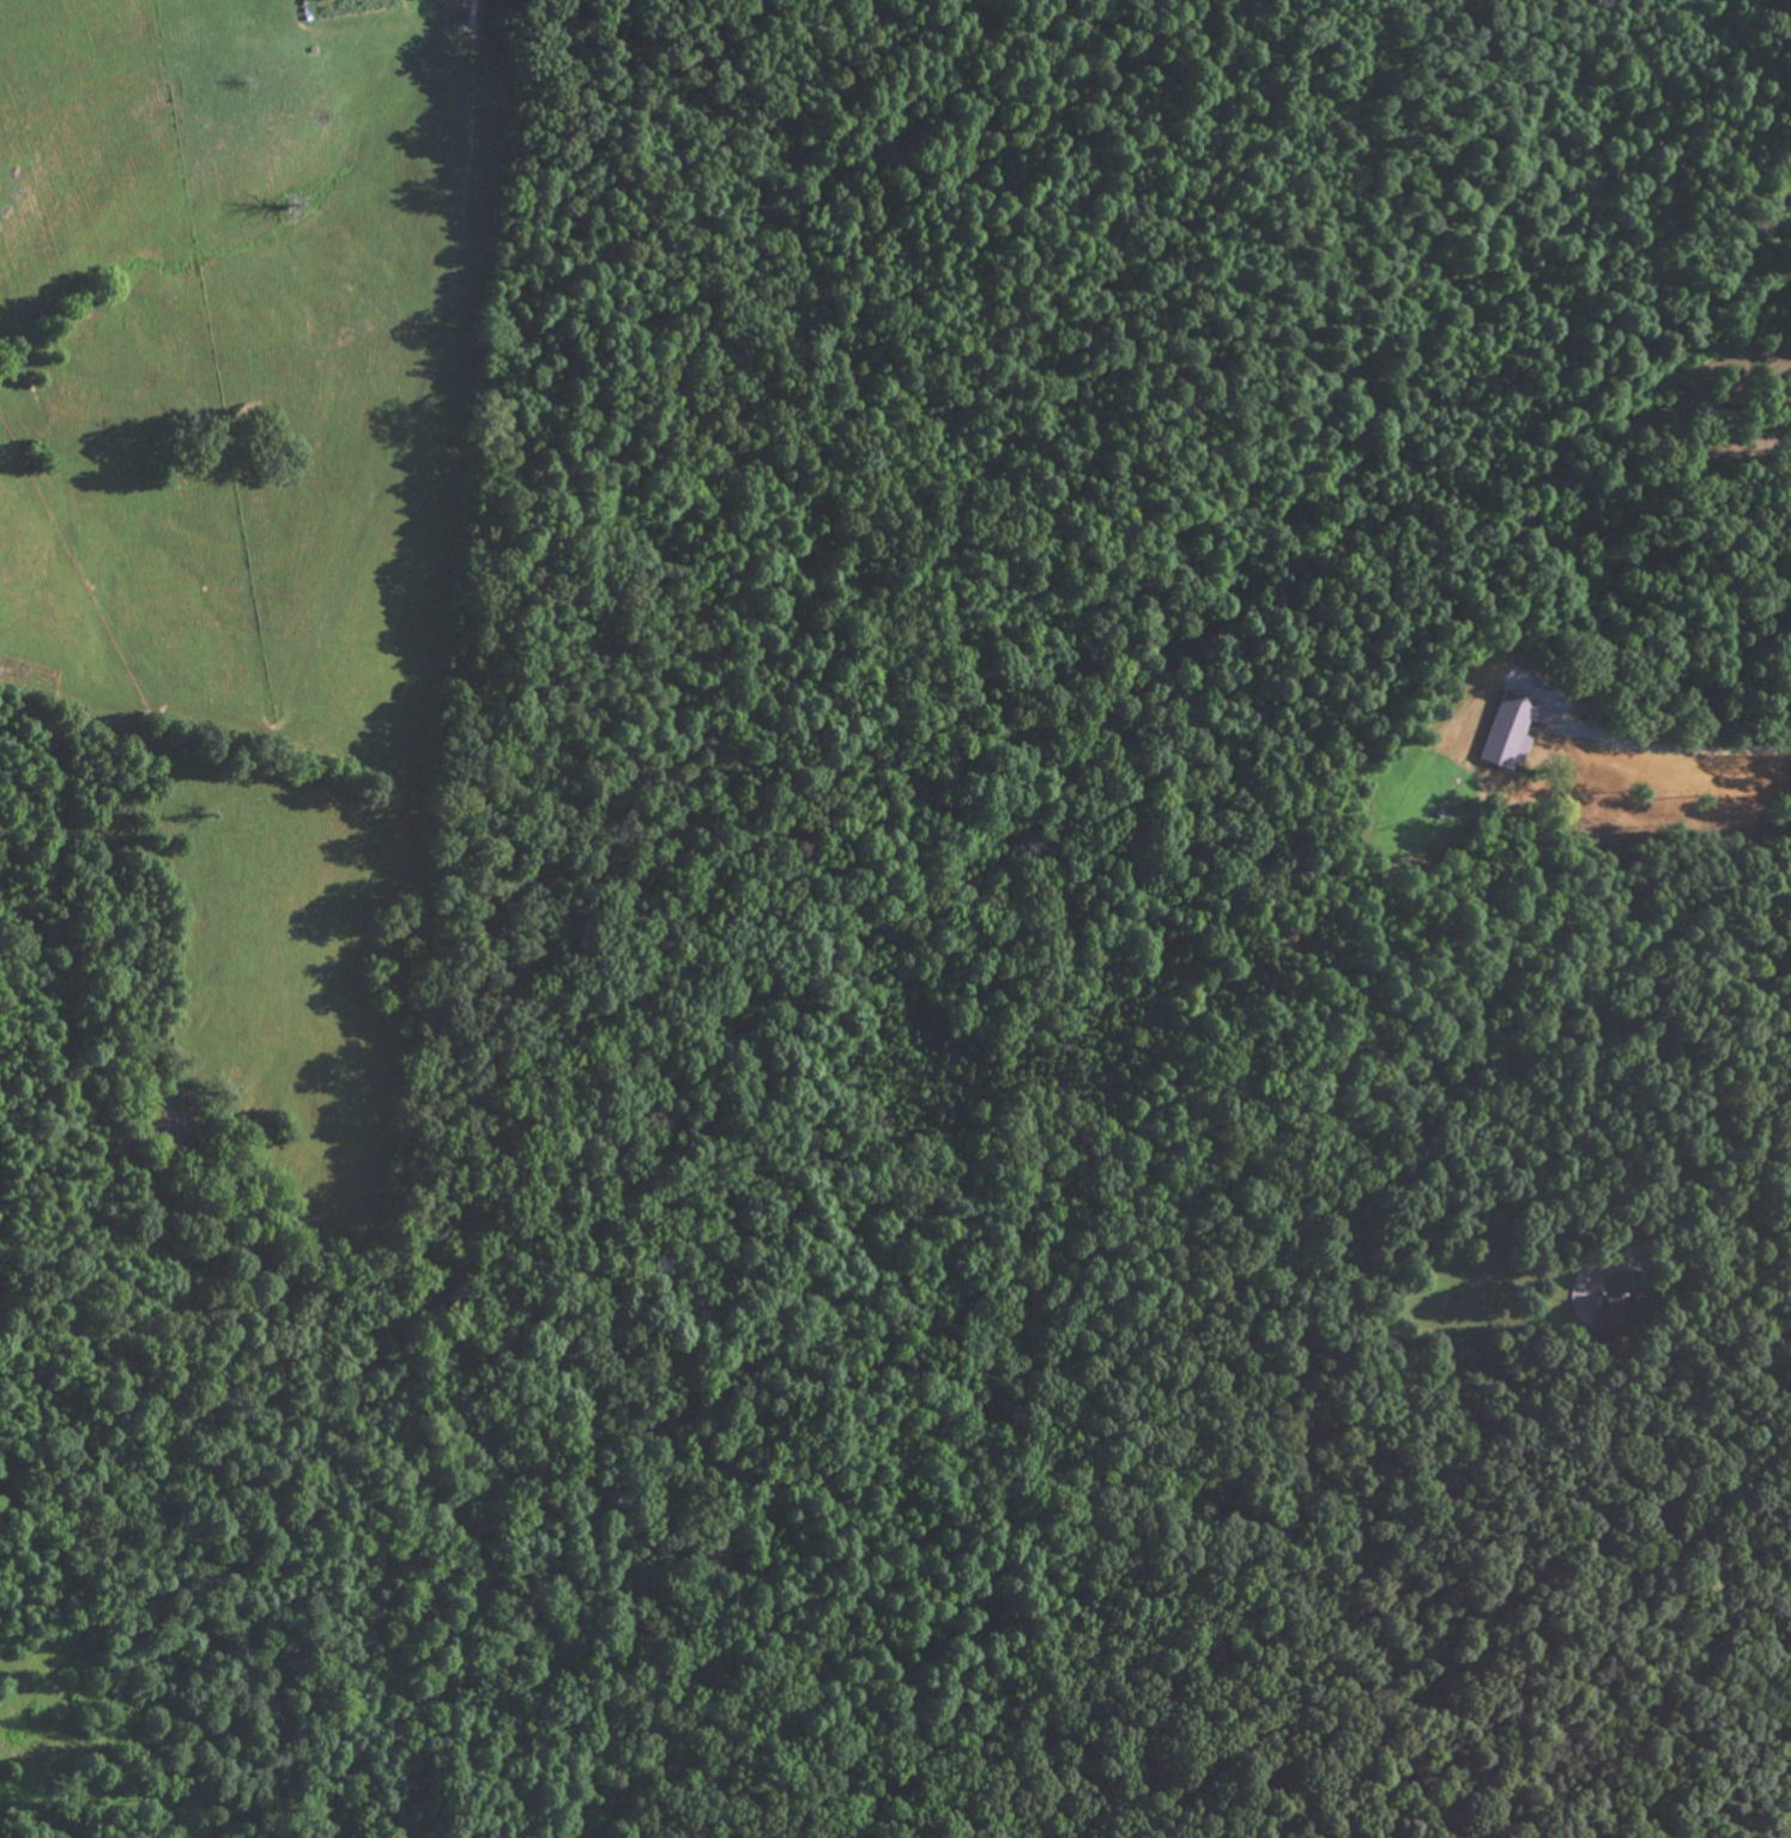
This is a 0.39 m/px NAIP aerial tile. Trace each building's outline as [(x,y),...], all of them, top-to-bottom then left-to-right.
[(1535,702),(1503,691),(1480,759),(1509,769),(1513,760),(1522,763),(1531,736),(1524,733),(1535,702)] [(1601,1329),(1620,1328),(1620,1318),(1633,1318),(1632,1291),(1600,1292),(1601,1329)]
